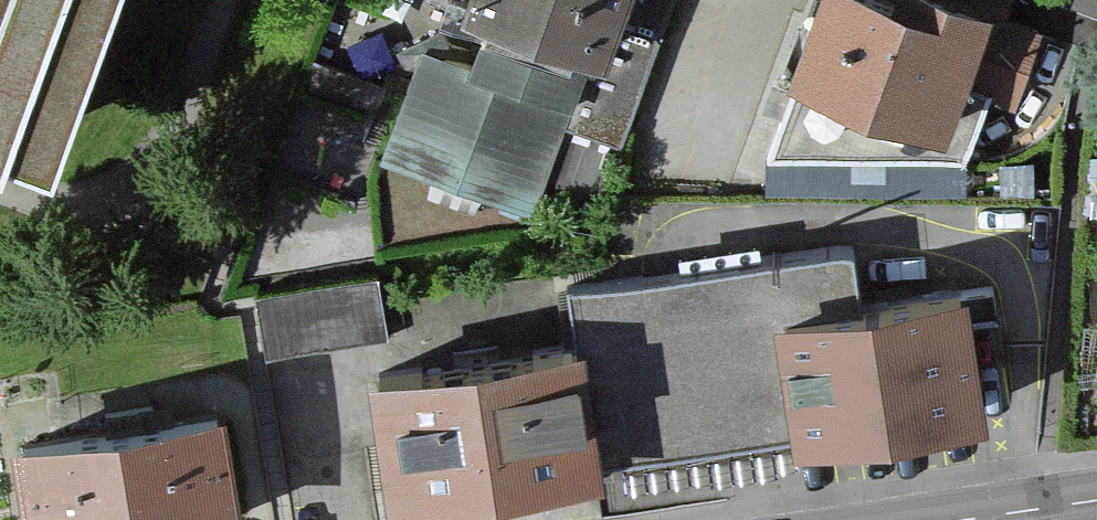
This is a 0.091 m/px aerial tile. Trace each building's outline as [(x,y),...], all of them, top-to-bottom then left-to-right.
[(36,163),(96,0),(0,0),(0,150),(36,163)] [(607,26),(615,0),(532,0),(607,26)] [(781,53),(992,134),(1043,0),(801,0),(781,53)] [(1086,281),(1096,283),(1096,194),(1086,281)] [(579,332),(599,463),(801,433),(969,407),(984,404),(964,273),(864,289),(856,241),(572,285),(579,332)] [(374,273),(255,292),(265,356),(385,337),(374,273)] [(594,464),(599,463),(579,332),(373,364),(394,494),(594,464)] [(9,519),(96,519),(242,494),(217,356),(0,395),(0,469),(9,519)]
